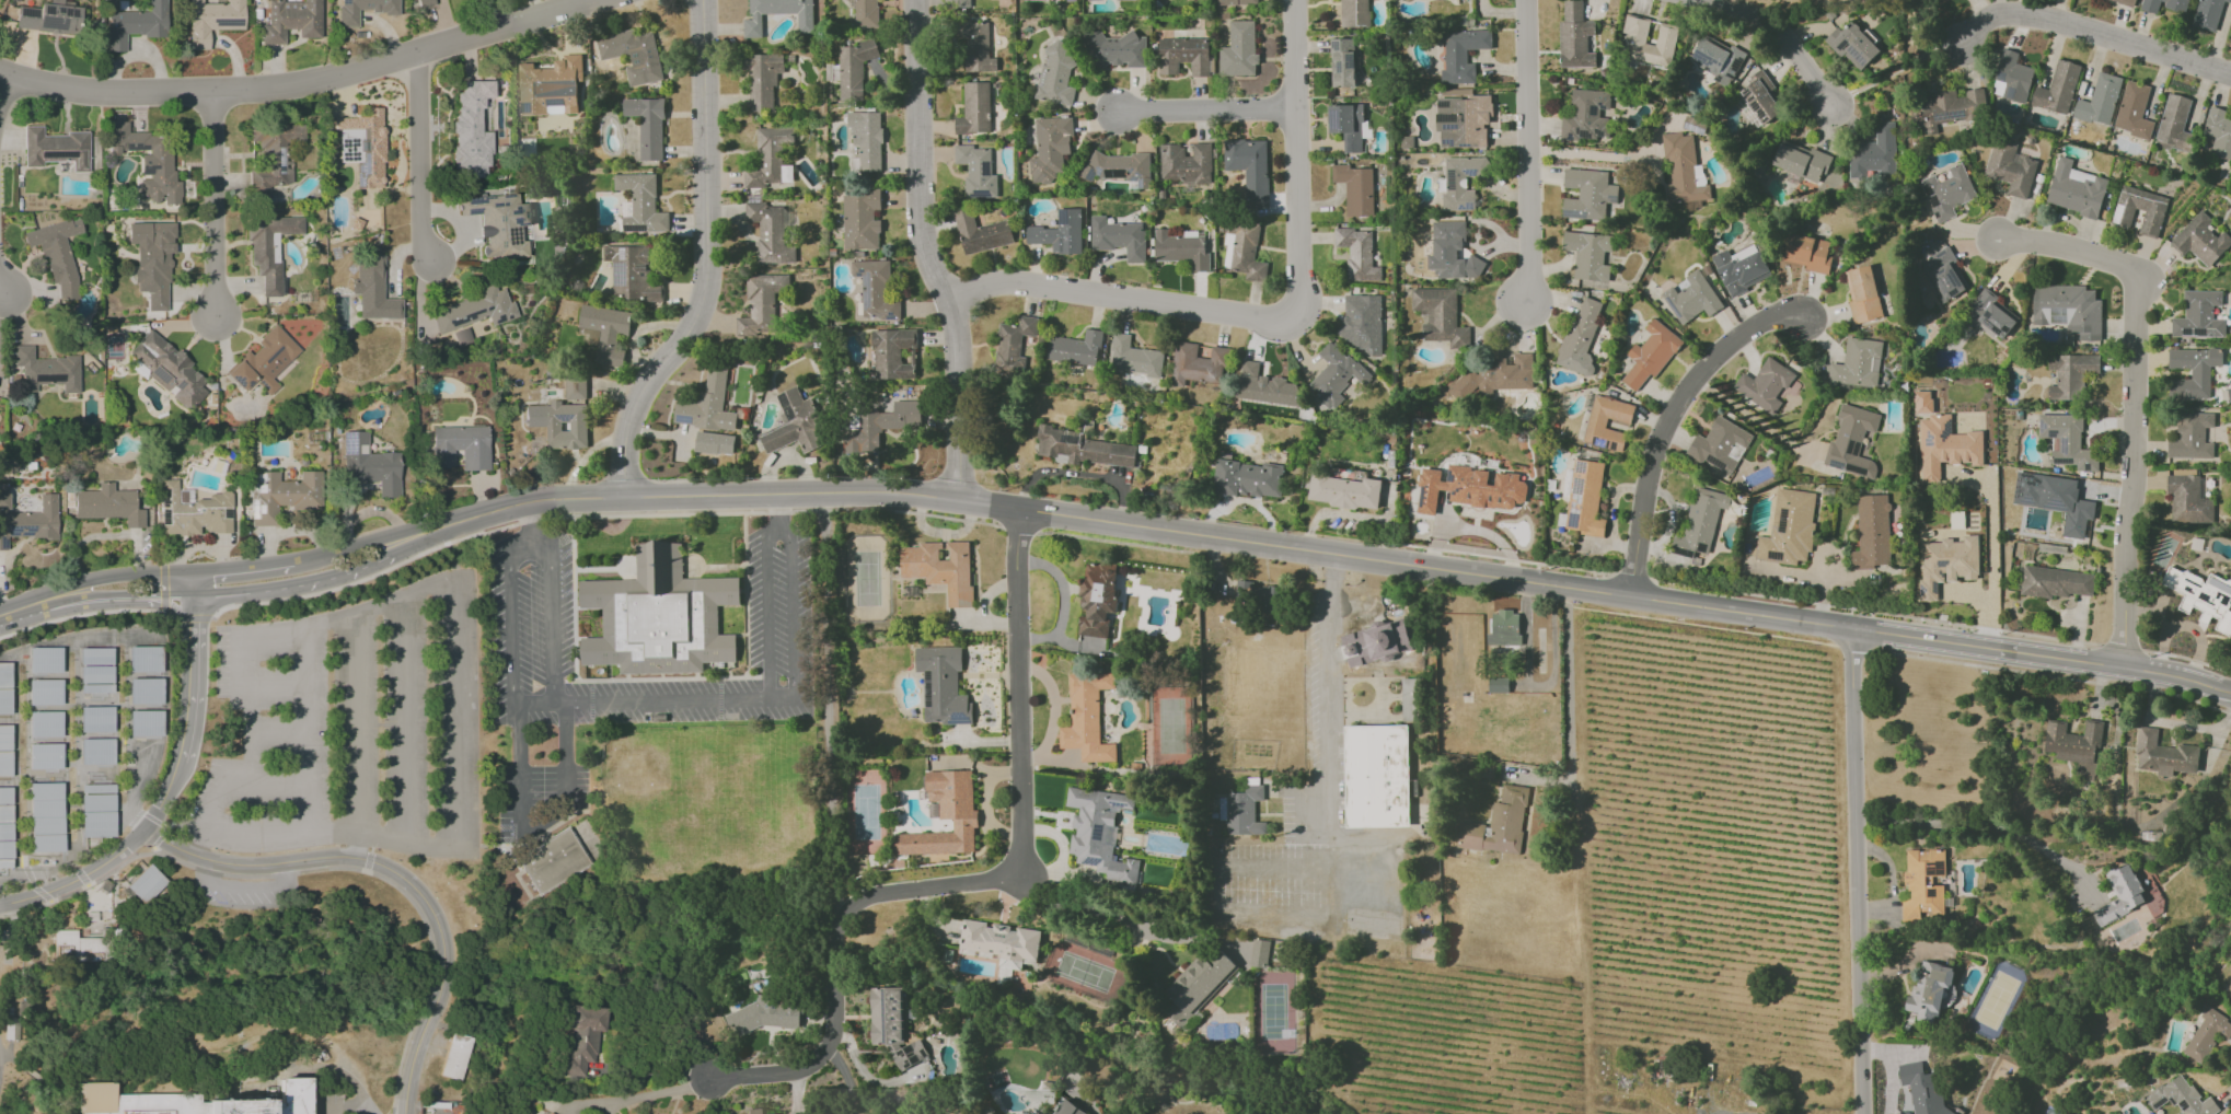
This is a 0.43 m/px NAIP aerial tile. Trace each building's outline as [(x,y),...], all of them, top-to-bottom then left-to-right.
[(77,35),(80,3),(51,0),(49,0),(48,4),(39,3),(39,8),(17,6),(15,28),(77,35)] [(107,52),(125,52),(125,37),(166,37),(166,0),(149,0),(149,12),(107,12),(107,52)] [(244,0),(226,0),(226,4),(202,4),(202,0),(188,0),(189,50),(208,50),(208,30),(244,30),(244,0)] [(320,0),(303,0),(303,1),(268,1),(268,25),(261,25),(261,44),(284,44),(284,29),(298,29),(298,38),(320,38),(320,0)] [(339,27),(358,27),(358,14),(397,13),(397,0),(339,0),(339,27)] [(421,8),(434,5),(433,0),(419,0),(421,8)] [(762,14),(797,13),(798,33),(814,32),(813,0),(750,0),(750,19),(743,19),(743,37),(762,37),(762,14)] [(855,26),(877,26),(876,0),(854,0),(855,26)] [(1340,26),(1368,27),(1369,0),(1340,0),(1340,26)] [(1596,67),(1595,52),(1587,53),(1586,35),(1595,35),(1594,21),(1582,21),(1582,0),(1564,1),(1564,21),(1559,21),(1560,67),(1596,67)] [(2158,15),(2160,9),(2185,15),(2189,0),(2143,0),(2140,10),(2158,15)] [(2191,25),(2215,32),(2224,1),(2230,3),(2230,0),(2198,0),(2191,25)] [(1670,67),(1678,26),(1659,22),(1655,45),(1645,43),(1650,19),(1625,14),(1622,33),(1627,34),(1622,57),(1670,67)] [(1256,75),(1255,20),(1229,21),(1229,47),(1219,47),(1219,75),(1256,75)] [(1880,51),(1851,20),(1841,30),(1837,27),(1825,38),(1858,73),(1880,51)] [(988,21),(962,22),(963,72),(996,71),(996,57),(989,58),(988,21)] [(653,31),(635,34),(634,30),(595,37),(600,60),(629,55),(631,65),(625,66),(629,86),(662,80),(653,31)] [(1492,49),(1492,30),(1444,31),(1444,70),(1441,70),(1441,84),(1475,83),(1475,63),(1466,63),(1466,49),(1492,49)] [(1146,67),(1146,36),(1135,36),(1101,35),(1101,31),(1088,31),(1087,65),(1126,66),(1126,67),(1146,67)] [(1745,56),(1705,33),(1688,62),(1728,85),(1745,56)] [(1191,77),(1209,76),(1209,37),(1158,38),(1159,75),(1178,75),(1178,63),(1190,62),(1191,77)] [(1331,87),(1355,87),(1354,39),(1330,39),(1331,87)] [(839,100),(863,100),(863,59),(877,58),(877,43),(838,43),(839,64),(825,64),(825,80),(839,80),(839,100)] [(1034,99),(1071,105),(1074,87),(1064,86),(1071,46),(1049,43),(1045,65),(1040,65),(1034,99)] [(2034,68),(2016,63),(2018,53),(2003,48),(1991,94),(2025,103),(2034,68)] [(578,113),(577,81),(583,81),(582,54),(562,55),(562,60),(554,60),(554,68),(534,69),(534,63),(519,63),(520,115),(578,113)] [(776,112),(775,73),(784,73),(783,54),(743,55),(743,70),(749,70),(750,113),(776,112)] [(2080,65),(2056,59),(2048,89),(2035,86),(2030,105),(2067,115),(2080,65)] [(1775,88),(1760,68),(1745,80),(1749,84),(1737,93),(1763,126),(1784,109),(1770,91),(1775,88)] [(2109,126),(2122,77),(2098,72),(2090,102),(2076,99),(2072,117),(2109,126)] [(2115,127),(2130,131),(2129,136),(2149,140),(2153,121),(2142,119),(2150,86),(2126,80),(2115,127)] [(490,81),(461,81),(461,92),(454,92),(454,171),(469,171),(469,178),(490,178),(490,81)] [(963,117),(954,117),(954,133),(990,133),(989,82),(963,82),(963,117)] [(1916,135),(1937,133),(1936,121),(1986,117),(1984,88),(1959,90),(1959,88),(1934,90),(1935,99),(1913,101),(1916,135)] [(1560,139),(1608,140),(1609,118),(1600,118),(1600,110),(1610,110),(1611,90),(1572,89),(1571,116),(1561,115),(1560,139)] [(2191,98),(2166,93),(2156,139),(2165,141),(2164,147),(2189,152),(2193,133),(2184,131),(2191,98)] [(1440,147),(1487,146),(1486,130),(1491,130),(1491,117),(1493,117),(1492,96),(1436,97),(1436,117),(1449,117),(1450,127),(1440,127),(1440,147)] [(663,98),(622,99),(622,116),(639,116),(640,160),(664,160),(663,98)] [(1328,105),(1329,133),(1342,133),(1343,153),(1362,153),(1361,104),(1328,105)] [(2224,110),(2207,106),(2201,135),(2214,137),(2210,156),(2230,160),(2230,120),(2222,118),(2224,110)] [(333,118),(333,137),(339,137),(339,163),(356,163),(356,189),(383,189),(383,108),(366,108),(366,117),(333,118)] [(1034,118),(1036,158),(1029,158),(1030,181),(1064,179),(1063,155),(1070,155),(1069,136),(1073,136),(1072,117),(1034,118)] [(1894,121),(1876,122),(1876,142),(1848,143),(1849,178),(1896,177),(1894,121)] [(108,155),(117,155),(131,151),(141,156),(140,177),(139,177),(139,196),(149,196),(151,203),(152,203),(163,200),(164,205),(180,205),(180,181),(176,181),(171,164),(171,160),(164,134),(127,133),(127,123),(109,122),(108,155)] [(303,125),(249,126),(250,142),(258,142),(258,150),(262,150),(262,166),(249,166),(249,196),(268,196),(268,185),(291,185),(291,161),(287,161),(287,144),(303,143),(303,125)] [(88,134),(42,134),(42,126),(24,126),(24,167),(42,167),(42,161),(72,161),(72,173),(88,172),(88,134)] [(795,127),(757,127),(757,169),(743,169),(743,188),(767,188),(767,183),(781,183),(781,141),(795,141),(795,127)] [(1664,134),(1668,184),(1665,184),(1666,203),(1711,200),(1710,185),(1696,186),(1692,135),(1683,136),(1682,132),(1664,134)] [(1831,157),(1782,138),(1771,165),(1820,184),(1831,157)] [(2038,160),(2015,154),(2017,145),(1993,138),(1984,176),(2010,182),(2006,194),(2028,200),(2038,160)] [(1224,170),(1244,170),(1245,207),(1268,207),(1266,139),(1223,140),(1224,170)] [(1211,182),(1212,143),(1192,143),(1192,157),(1184,156),(1185,145),(1160,144),(1160,181),(1211,182)] [(990,146),(954,147),(954,164),(966,164),(966,197),(998,197),(997,175),(991,175),(990,146)] [(1150,154),(1091,155),(1091,162),(1080,162),(1080,180),(1092,180),(1092,178),(1129,178),(1129,189),(1150,188),(1150,154)] [(2046,204),(2098,218),(2108,179),(2071,169),(2073,159),(2058,155),(2046,204)] [(1445,194),(1441,194),(1441,210),(1475,210),(1474,189),(1467,189),(1467,177),(1487,176),(1487,157),(1445,158),(1445,194)] [(1976,197),(1962,162),(1948,167),(1952,177),(1937,182),(1934,175),(1919,180),(1936,224),(1957,215),(1954,206),(1976,197)] [(1696,185),(1703,185),(1702,164),(1694,165),(1696,185)] [(1372,166),(1331,167),(1332,183),(1345,182),(1346,217),(1373,216),(1372,166)] [(1608,171),(1564,169),(1563,187),(1578,188),(1577,198),(1563,198),(1562,218),(1604,219),(1605,202),(1617,203),(1618,185),(1607,185),(1608,171)] [(622,232),(669,231),(669,212),(656,212),(655,174),(613,174),(613,190),(632,190),(632,202),(622,202),(622,232)] [(2169,198),(2122,185),(2111,224),(2129,229),(2135,209),(2144,212),(2138,234),(2157,239),(2169,198)] [(843,249),(880,249),(880,220),(874,220),(874,210),(881,210),(880,190),(842,191),(843,249)] [(458,198),(458,216),(480,215),(480,235),(486,235),(486,246),(480,246),(481,261),(528,259),(527,241),(521,241),(521,227),(531,226),(530,203),(518,204),(517,196),(458,198)] [(758,263),(795,262),(795,246),(784,246),(784,204),(744,204),(744,222),(758,222),(758,263)] [(1014,243),(1009,220),(975,227),(971,208),(954,212),(963,254),(1014,243)] [(1080,208),(1057,208),(1057,227),(1026,227),(1026,244),(1051,244),(1052,254),(1081,254),(1080,208)] [(2208,268),(2230,244),(2230,238),(2223,231),(2217,237),(2206,227),(2212,220),(2200,210),(2168,243),(2182,256),(2189,249),(2208,268)] [(1091,249),(1126,249),(1126,263),(1145,262),(1144,222),(1106,223),(1106,216),(1090,216),(1091,249)] [(302,217),(247,218),(248,266),(256,266),(256,276),(262,276),(262,297),(279,297),(278,235),(302,235),(302,217)] [(22,232),(26,248),(38,245),(41,258),(46,257),(52,286),(56,285),(60,303),(80,298),(66,237),(83,234),(79,218),(22,232)] [(1266,282),(1268,262),(1255,261),(1259,222),(1227,220),(1226,234),(1233,235),(1230,271),(1245,272),(1244,280),(1266,282)] [(1464,221),(1432,221),(1431,255),(1426,255),(1426,269),(1437,269),(1437,277),(1483,278),(1483,258),(1468,258),(1468,259),(1456,259),(1457,250),(1464,250),(1464,221)] [(127,224),(128,244),(135,244),(135,292),(147,292),(147,311),(169,311),(168,253),(175,253),(175,223),(127,224)] [(1154,261),(1191,260),(1192,272),(1207,271),(1206,233),(1187,233),(1187,236),(1168,237),(1168,229),(1154,229),(1154,261)] [(1348,281),(1381,280),(1380,267),(1371,267),(1371,229),(1333,230),(1334,247),(1347,247),(1348,281)] [(1573,279),(1609,282),(1610,265),(1603,265),(1604,252),(1612,253),(1613,236),(1564,231),(1562,250),(1575,251),(1573,279)] [(1806,265),(1806,271),(1829,274),(1831,256),(1827,256),(1830,240),(1788,234),(1784,262),(1806,265)] [(612,261),(612,300),(663,300),(663,281),(650,281),(650,246),(602,246),(603,261),(612,261)] [(1711,257),(1729,296),(1772,277),(1758,246),(1741,254),(1741,256),(1732,260),(1727,249),(1711,257)] [(1919,261),(1939,303),(1968,289),(1948,247),(1919,261)] [(401,319),(401,299),(382,299),(383,255),(356,255),(356,280),(351,280),(351,294),(359,294),(359,319),(401,319)] [(862,316),(881,316),(881,319),(900,319),(900,300),(890,300),(889,261),(851,261),(851,277),(862,277),(862,316)] [(1883,318),(1871,265),(1843,271),(1855,324),(1883,318)] [(1723,307),(1697,268),(1684,277),(1690,285),(1677,292),(1673,285),(1661,293),(1681,325),(1703,310),(1708,317),(1723,307)] [(789,274),(747,275),(748,317),(735,318),(736,335),(775,334),(774,292),(789,292),(789,274)] [(2101,299),(2095,299),(2095,290),(2085,290),(2085,286),(2033,285),(2032,323),(2067,324),(2066,332),(2078,332),(2078,341),(2100,341),(2101,299)] [(466,325),(488,317),(491,326),(515,318),(506,288),(496,291),(495,289),(430,309),(438,335),(452,331),(457,347),(471,342),(466,325)] [(1456,288),(1410,289),(1411,310),(1420,310),(1420,321),(1421,321),(1421,341),(1448,341),(1448,348),(1469,348),(1469,327),(1456,327),(1456,288)] [(1974,329),(1979,322),(2003,339),(2020,316),(1984,290),(1962,320),(1974,329)] [(2225,337),(2225,319),(2212,319),(2212,306),(2222,306),(2222,290),(2184,290),(2184,318),(2171,318),(2171,337),(2225,337)] [(1381,295),(1343,294),(1341,347),(1380,348),(1381,295)] [(1603,303),(1580,295),(1557,366),(1589,376),(1596,356),(1586,353),(1603,303)] [(595,363),(623,367),(626,347),(618,346),(620,335),(628,336),(632,312),(582,305),(578,327),(600,331),(595,363)] [(1038,318),(1020,315),(1019,325),(1000,323),(994,373),(1023,377),(1026,357),(1019,356),(1022,335),(1036,337),(1038,318)] [(1621,380),(1636,391),(1649,374),(1654,378),(1683,341),(1653,317),(1644,329),(1650,334),(1640,347),(1634,343),(1626,355),(1635,362),(1621,380)] [(271,379),(300,351),(275,325),(257,342),(261,346),(251,355),(248,351),(225,373),(243,392),(255,381),(269,395),(278,386),(271,379)] [(1083,340),(1049,336),(1046,359),(1097,366),(1102,331),(1085,328),(1083,340)] [(873,330),(874,379),(916,378),(915,329),(873,330)] [(126,358),(172,391),(169,396),(191,412),(206,392),(199,387),(205,380),(188,368),(192,363),(147,330),(126,358)] [(1163,351),(1129,347),(1131,334),(1114,332),(1111,370),(1161,376),(1163,351)] [(1882,341),(1846,337),(1843,364),(1829,363),(1827,382),(1877,387),(1882,341)] [(1328,364),(1308,384),(1319,395),(1316,398),(1330,412),(1344,399),(1337,392),(1354,376),(1363,385),(1370,378),(1332,339),(1317,353),(1328,364)] [(1198,343),(1176,341),(1171,386),(1184,387),(1185,380),(1223,384),(1227,348),(1211,346),(1210,359),(1196,357),(1198,343)] [(78,358),(32,358),(32,346),(14,346),(14,367),(21,367),(22,392),(36,392),(36,385),(62,384),(62,394),(78,393),(78,358)] [(2210,399),(2210,366),(2222,366),(2222,349),(2168,349),(2168,368),(2191,369),(2191,379),(2169,379),(2169,399),(2210,399)] [(1533,389),(1532,353),(1513,353),(1513,363),(1466,364),(1466,382),(1453,382),(1454,400),(1492,399),(1492,390),(1533,389)] [(2047,400),(2083,400),(2083,373),(2099,373),(2100,355),(2047,354),(2047,371),(2056,371),(2056,385),(2047,385),(2047,400)] [(1795,373),(1768,356),(1753,379),(1743,372),(1732,388),(1773,415),(1782,401),(1778,399),(1795,373)] [(1259,362),(1241,360),(1237,399),(1298,406),(1301,381),(1257,377),(1259,362)] [(722,411),(727,368),(708,366),(705,392),(698,391),(697,403),(675,401),(673,425),(735,431),(737,413),(722,411)] [(566,378),(565,399),(586,400),(587,378),(566,378)] [(827,444),(810,398),(802,401),(797,386),(775,394),(785,423),(758,433),(765,453),(798,441),(803,453),(827,444)] [(1635,405),(1594,394),(1582,442),(1622,452),(1627,433),(1605,428),(1607,418),(1630,424),(1635,405)] [(524,406),(525,427),(544,427),(544,449),(587,449),(587,404),(561,404),(561,400),(549,401),(550,405),(524,406)] [(893,411),(857,412),(857,432),(845,432),(845,452),(880,452),(880,428),(920,428),(920,400),(893,401),(893,411)] [(1881,414),(1841,403),(1837,418),(1841,419),(1835,442),(1829,440),(1822,465),(1873,479),(1878,462),(1858,457),(1865,430),(1876,433),(1881,414)] [(2213,458),(2213,443),(2204,443),(2204,427),(2214,427),(2214,412),(2177,412),(2177,439),(2167,439),(2167,458),(2213,458)] [(1982,432),(1951,432),(1950,414),(1928,414),(1928,419),(1920,419),(1921,483),(1940,483),(1939,464),(1983,463),(1982,432)] [(2081,414),(2038,414),(2038,438),(2058,438),(2058,450),(2051,450),(2051,464),(2075,464),(2075,471),(2098,471),(2098,449),(2081,449),(2081,414)] [(1753,434),(1717,415),(1705,438),(1696,433),(1686,453),(1729,476),(1737,461),(1727,456),(1735,443),(1746,448),(1753,434)] [(1084,439),(1085,431),(1039,426),(1036,456),(1056,458),(1055,462),(1079,465),(1080,461),(1134,467),(1137,445),(1084,439)] [(431,427),(432,468),(453,468),(453,451),(461,451),(461,471),(488,470),(487,427),(431,427)] [(399,453),(367,453),(368,432),(343,432),(342,481),(378,481),(378,498),(399,498),(399,453)] [(1284,467),(1217,458),(1212,492),(1247,497),(1247,494),(1280,499),(1284,467)] [(1564,531),(1604,536),(1606,519),(1596,518),(1604,463),(1574,459),(1564,531)] [(1421,468),(1416,513),(1435,515),(1438,490),(1450,492),(1449,503),(1515,510),(1516,502),(1525,503),(1527,482),(1518,481),(1519,474),(1495,472),(1494,485),(1487,484),(1489,470),(1448,465),(1446,481),(1440,480),(1441,470),(1421,468)] [(250,527),(276,527),(276,507),(300,506),(300,510),(321,510),(320,471),(299,471),(299,481),(278,482),(278,472),(253,472),(254,492),(250,492),(250,527)] [(2012,504),(2065,511),(2062,537),(2083,540),(2086,519),(2093,520),(2095,502),(2076,499),(2079,479),(2016,471),(2012,504)] [(1381,480),(1362,478),(1362,481),(1311,475),(1307,501),(1378,510),(1381,480)] [(2213,522),(2213,498),(2199,498),(2200,475),(2166,475),(2166,493),(2172,493),(2171,522),(2213,522)] [(230,534),(230,493),(208,493),(208,500),(191,500),(191,494),(177,494),(177,480),(160,480),(160,535),(199,535),(199,527),(205,527),(205,534),(230,534)] [(74,519),(124,518),(124,529),(143,528),(143,510),(135,510),(135,491),(113,492),(113,482),(98,483),(98,491),(74,491),(74,519)] [(1732,495),(1695,486),(1682,537),(1674,535),(1672,545),(1708,554),(1720,509),(1728,510),(1732,495)] [(1816,493),(1776,488),(1770,537),(1756,535),(1754,559),(1797,564),(1797,560),(1808,561),(1816,493)] [(39,494),(40,513),(9,513),(9,492),(0,492),(0,550),(7,550),(7,538),(57,538),(56,494),(39,494)] [(1856,495),(1858,551),(1849,551),(1850,570),(1875,569),(1875,565),(1890,564),(1888,494),(1856,495)] [(1978,535),(1963,535),(1963,541),(1921,542),(1922,578),(1918,578),(1918,601),(1937,600),(1936,582),(1957,581),(1957,579),(1978,579),(1978,535)] [(901,578),(925,577),(925,584),(946,584),(947,608),(971,607),(970,542),(948,542),(948,560),(940,560),(940,542),(918,543),(918,547),(900,547),(901,578)] [(637,544),(684,544),(685,578),(741,577),(742,607),(719,607),(720,634),(737,634),(738,662),(704,662),(705,672),(624,674),(623,665),(582,665),(582,639),(604,638),(604,608),(581,608),(581,581),(638,580),(637,544)] [(1078,635),(1106,638),(1109,613),(1112,613),(1117,565),(1086,562),(1084,578),(1083,578),(1079,615),(1080,615),(1078,635)] [(2092,600),(2095,574),(2024,565),(2020,591),(2092,600)] [(2209,573),(2206,580),(2168,565),(2158,591),(2203,608),(2198,622),(2208,625),(2211,617),(2218,619),(2214,630),(2230,636),(2230,612),(2227,611),(2230,601),(2230,582),(2209,573)] [(1278,585),(1236,582),(1234,607),(1276,609),(1278,585)] [(1484,650),(1519,651),(1520,612),(1492,611),(1491,634),(1484,634),(1484,650)] [(1403,617),(1412,628),(1413,649),(1389,662),(1350,666),(1341,655),(1338,636),(1377,620),(1403,617)] [(915,647),(916,673),(923,673),(925,724),(971,723),(971,695),(957,695),(957,672),(962,672),(962,646),(915,647)] [(30,648),(61,648),(61,675),(30,675),(30,648)] [(128,649),(162,648),(162,674),(128,674),(128,649)] [(80,650),(113,650),(114,695),(80,695),(80,650)] [(0,663),(0,715),(11,714),(10,663),(0,663)] [(1099,689),(1114,689),(1114,674),(1069,674),(1070,726),(1059,726),(1059,748),(1081,748),(1081,762),(1115,761),(1115,744),(1099,744),(1099,689)] [(1489,693),(1508,693),(1508,675),(1488,675),(1489,693)] [(1400,719),(1426,719),(1427,677),(1401,676),(1400,719)] [(30,680),(62,680),(62,706),(30,706),(30,680)] [(129,680),(162,680),(162,706),(129,706),(129,680)] [(80,707),(114,707),(114,734),(81,734),(80,707)] [(30,712),(62,712),(62,740),(28,740),(30,712)] [(129,712),(162,712),(162,738),(129,739),(129,712)] [(2046,720),(2043,752),(2056,753),(2056,760),(2078,762),(2077,774),(2095,775),(2100,722),(2085,720),(2083,735),(2065,734),(2066,722),(2046,720)] [(1343,726),(1345,828),(1410,826),(1408,724),(1343,726)] [(12,777),(11,725),(0,725),(0,777),(12,777)] [(2199,748),(2156,743),(2158,728),(2139,726),(2134,770),(2172,775),(2173,771),(2196,774),(2199,748)] [(80,740),(113,740),(113,766),(81,766),(80,740)] [(30,745),(62,744),(63,771),(31,771),(30,745)] [(974,852),(974,828),(979,828),(978,811),(973,811),(972,770),(926,771),(926,802),(938,801),(938,819),(953,819),(953,832),(893,834),(894,855),(974,852)] [(30,785),(62,784),(63,852),(31,854),(30,785)] [(1520,854),(1527,787),(1502,784),(1500,802),(1492,801),(1490,825),(1459,822),(1456,847),(1520,854)] [(81,785),(114,785),(115,837),(82,838),(81,785)] [(1227,834),(1267,835),(1267,822),(1255,822),(1255,801),(1263,801),(1263,785),(1245,785),(1245,793),(1227,793),(1227,834)] [(1118,807),(1133,809),(1135,795),(1068,787),(1066,806),(1076,808),(1074,831),(1072,831),(1069,854),(1077,854),(1076,863),(1097,865),(1096,872),(1109,873),(1108,881),(1138,884),(1140,861),(1112,858),(1118,807)] [(0,788),(0,805),(12,805),(12,788),(0,788)] [(0,806),(0,868),(12,868),(12,806),(0,806)] [(567,828),(590,866),(540,897),(516,861),(567,828)] [(1906,850),(1907,900),(1902,900),(1902,922),(1920,921),(1920,914),(1944,913),(1944,885),(1932,885),(1932,877),(1945,877),(1945,849),(1906,850)] [(2092,911),(2098,925),(2147,904),(2129,862),(2105,873),(2116,900),(2092,911)] [(148,863),(169,882),(145,907),(125,889),(148,863)] [(1037,965),(1041,931),(1017,928),(990,925),(990,923),(963,919),(959,953),(1000,959),(999,968),(1017,971),(1018,963),(1037,965)] [(54,930),(76,930),(77,938),(103,938),(103,920),(117,920),(117,963),(54,963),(54,930)] [(1249,965),(1266,968),(1271,941),(1253,938),(1249,965)] [(1164,991),(1175,1001),(1165,1013),(1181,1028),(1239,967),(1219,948),(1207,961),(1199,953),(1164,991)] [(1957,967),(1922,961),(1917,986),(1909,985),(1905,1011),(1917,1013),(1916,1020),(1936,1024),(1939,1003),(1950,1004),(1957,967)] [(870,987),(871,1045),(893,1045),(893,1065),(925,1065),(925,1042),(904,1043),(903,987),(870,987)] [(761,1026),(797,1028),(799,1027),(800,1012),(777,1011),(771,995),(756,994),(756,1002),(723,1015),(731,1037),(732,1037),(761,1026)] [(607,1008),(571,1006),(568,1056),(564,1055),(563,1076),(585,1077),(586,1062),(596,1063),(598,1031),(605,1032),(607,1008)] [(2200,1064),(2219,1036),(2227,1041),(2230,1035),(2230,1022),(2209,1008),(2181,1051),(2200,1064)] [(440,1076),(461,1082),(473,1040),(452,1033),(440,1076)] [(1901,1085),(1908,1084),(1914,1113),(1954,1113),(1953,1106),(1944,1108),(1936,1072),(1924,1074),(1921,1060),(1897,1065),(1901,1085)] [(2209,1096),(2202,1101),(2180,1072),(2146,1098),(2155,1109),(2169,1099),(2180,1113),(2179,1113),(2207,1113),(2217,1106),(2209,1096)] [(310,1078),(310,1113),(208,1113),(208,1096),(269,1096),(269,1102),(279,1102),(279,1078),(310,1078)] [(200,1095),(201,1113),(78,1113),(78,1083),(115,1083),(115,1095),(200,1095)] [(1065,1098),(1054,1113),(1087,1113),(1065,1098)]
